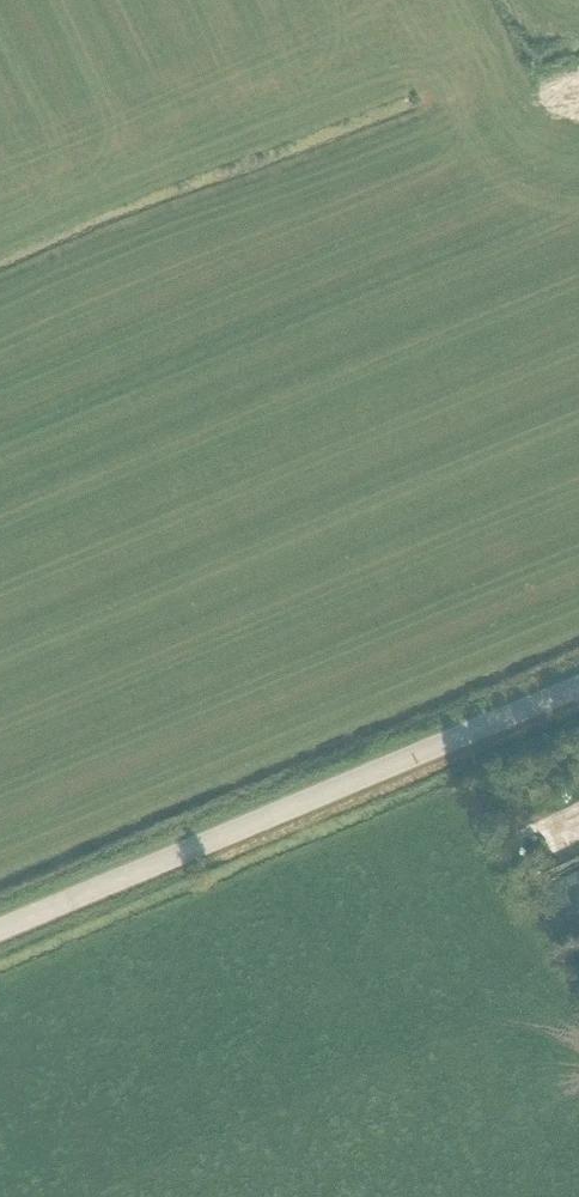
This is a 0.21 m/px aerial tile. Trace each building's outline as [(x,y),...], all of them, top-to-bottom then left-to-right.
[(569,925),(578,920),(578,872),(551,885),(569,925)]
